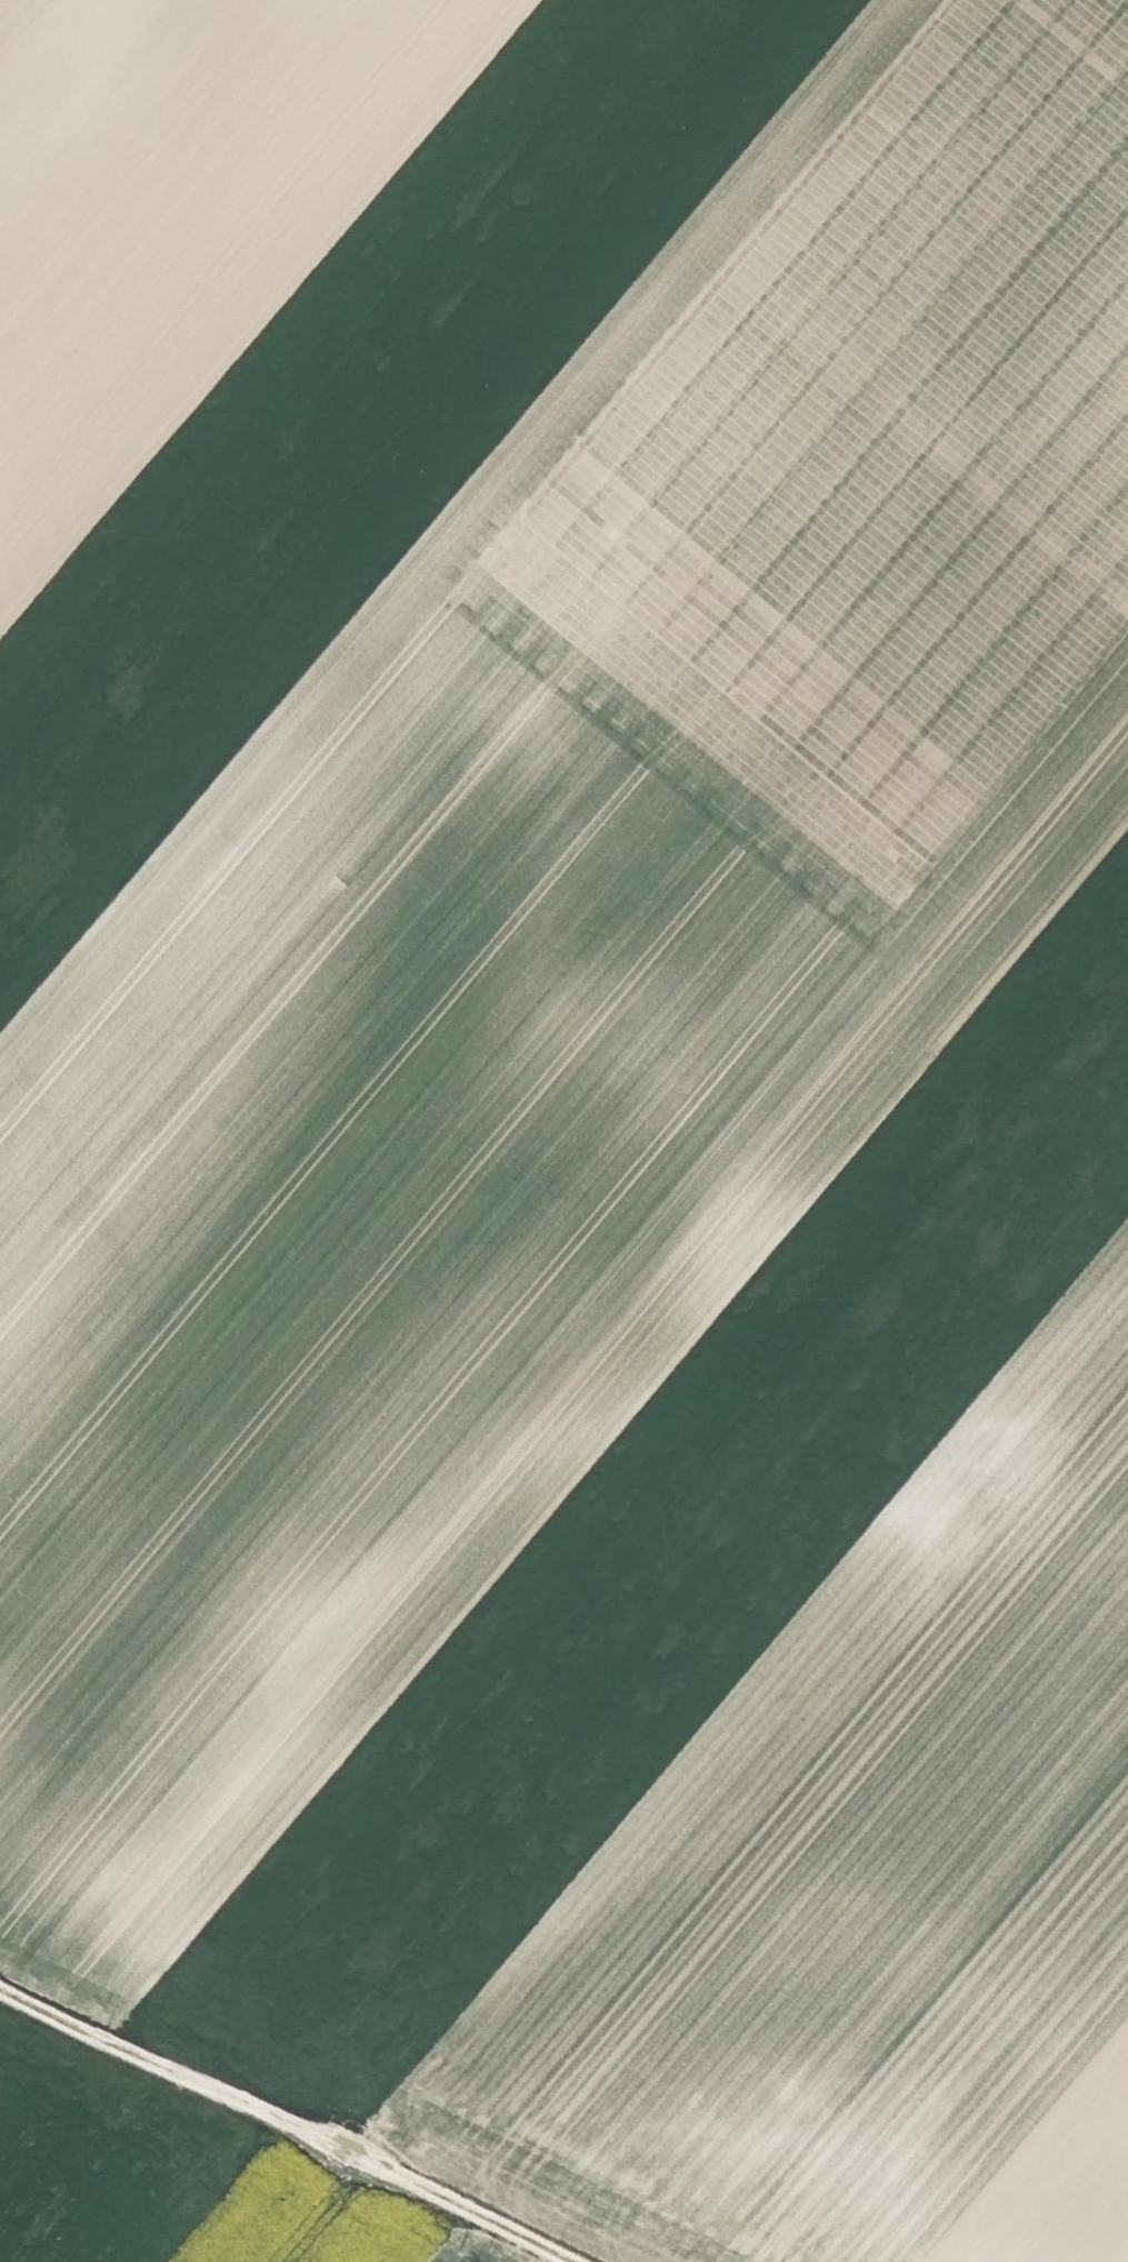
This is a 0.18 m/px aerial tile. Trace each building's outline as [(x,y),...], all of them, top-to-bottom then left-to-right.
[(1103,272),(1078,269),(1081,242),(1094,253),(1098,209),(1045,267),(1044,275),(1028,293),(1041,294),(1041,291),(1061,293),(1064,261),(1067,258),(1078,269),(1066,282),(1083,298),(1060,323),(1081,325),(1084,304),(1093,312),(1114,314),(1119,263),(1127,253),(1127,244),(1103,272)] [(985,425),(964,438),(996,460),(1022,468),(1013,453),(991,446),(997,426),(986,408),(1009,415),(1014,398),(1027,402),(1034,378),(1030,369),(1043,362),(1046,352),(1016,369),(1007,352),(1013,332),(1012,330),(998,338),(996,345),(986,338),(981,354),(971,360),(963,384),(976,388),(982,380),(989,391),(1004,382),(981,414),(980,415),(985,425)]
